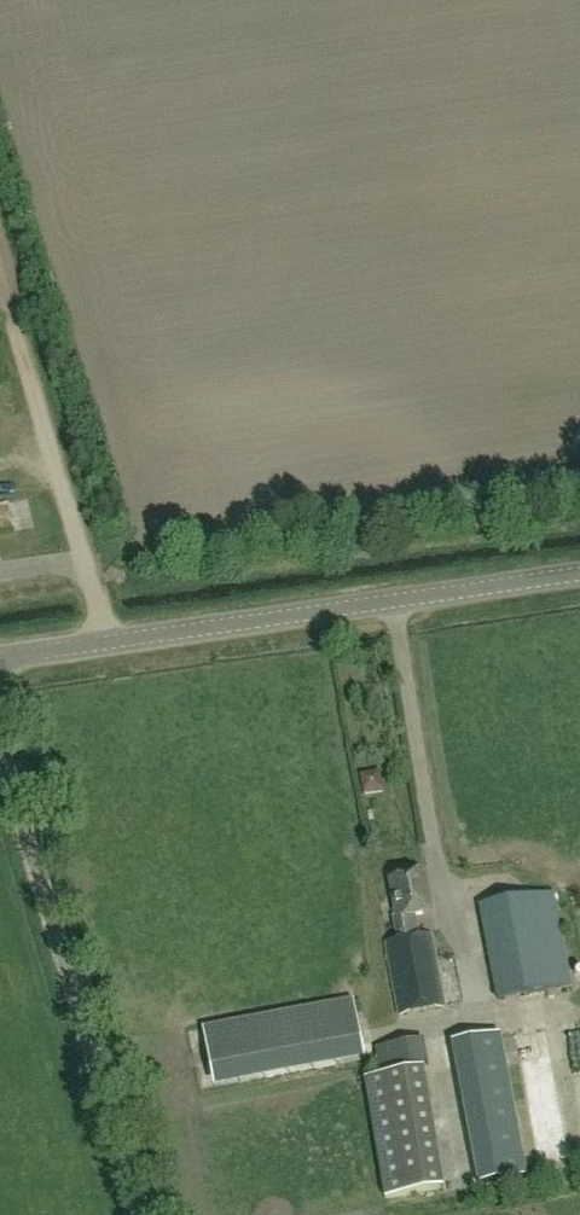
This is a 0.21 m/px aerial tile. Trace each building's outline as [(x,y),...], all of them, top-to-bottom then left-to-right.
[(33,504),(16,508),(20,525),(36,521),(33,504)] [(385,773),(366,774),(367,792),(386,791),(385,773)] [(404,879),(390,881),(397,919),(394,919),(398,940),(387,943),(400,1016),(445,1008),(431,934),(420,936),(416,917),(432,913),(425,875),(423,875),(422,868),(403,872),(404,879)] [(499,1001),(571,987),(553,893),(480,906),(499,1001)] [(240,1064),(366,1049),(361,1009),(221,1026),(225,1058),(239,1056),(240,1064)] [(480,1032),(454,1040),(454,1050),(470,1101),(470,1114),(474,1127),(473,1153),(477,1166),(488,1166),(500,1162),(512,1162),(513,1136),(505,1109),(505,1096),(500,1080),(511,1077),(512,1044),(508,1030),(500,1030),(493,1032),(480,1032)] [(375,1073),(390,1176),(441,1169),(422,1036),(381,1042),(386,1072),(375,1073)]
